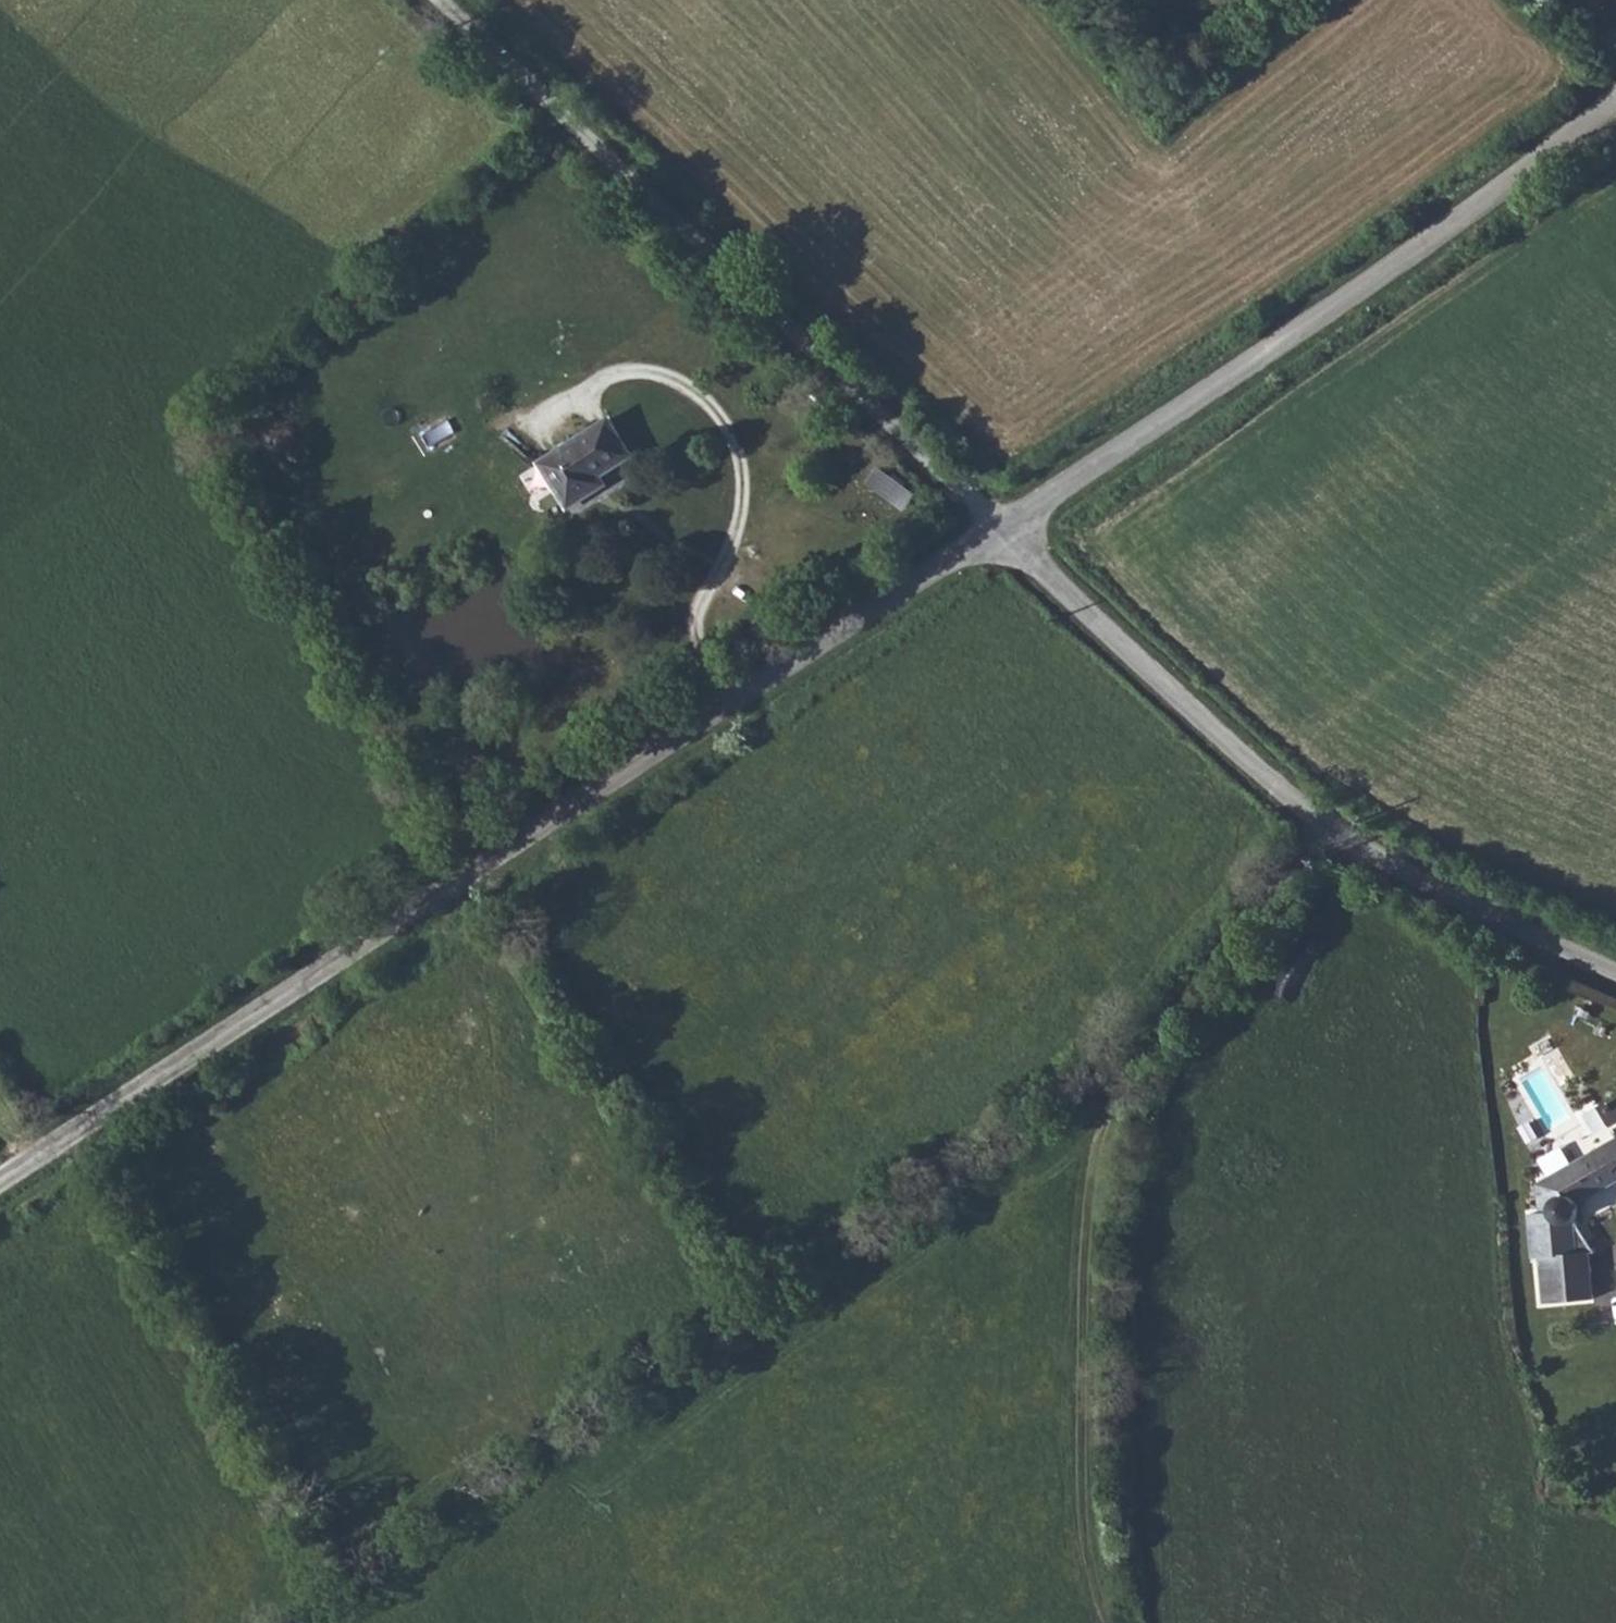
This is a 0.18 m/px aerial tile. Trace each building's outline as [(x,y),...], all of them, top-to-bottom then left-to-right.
[(622,454),(598,417),(526,462),(553,508),(574,494),(570,486),(622,454)] [(868,485),(904,500),(911,483),(875,468),(868,485)] [(1535,1182),(1526,1211),(1529,1257),(1535,1257),(1538,1302),(1588,1299),(1586,1254),(1573,1254),(1571,1226),(1567,1224),(1574,1220),(1579,1215),(1579,1205),(1615,1183),(1615,1136),(1535,1182)]
